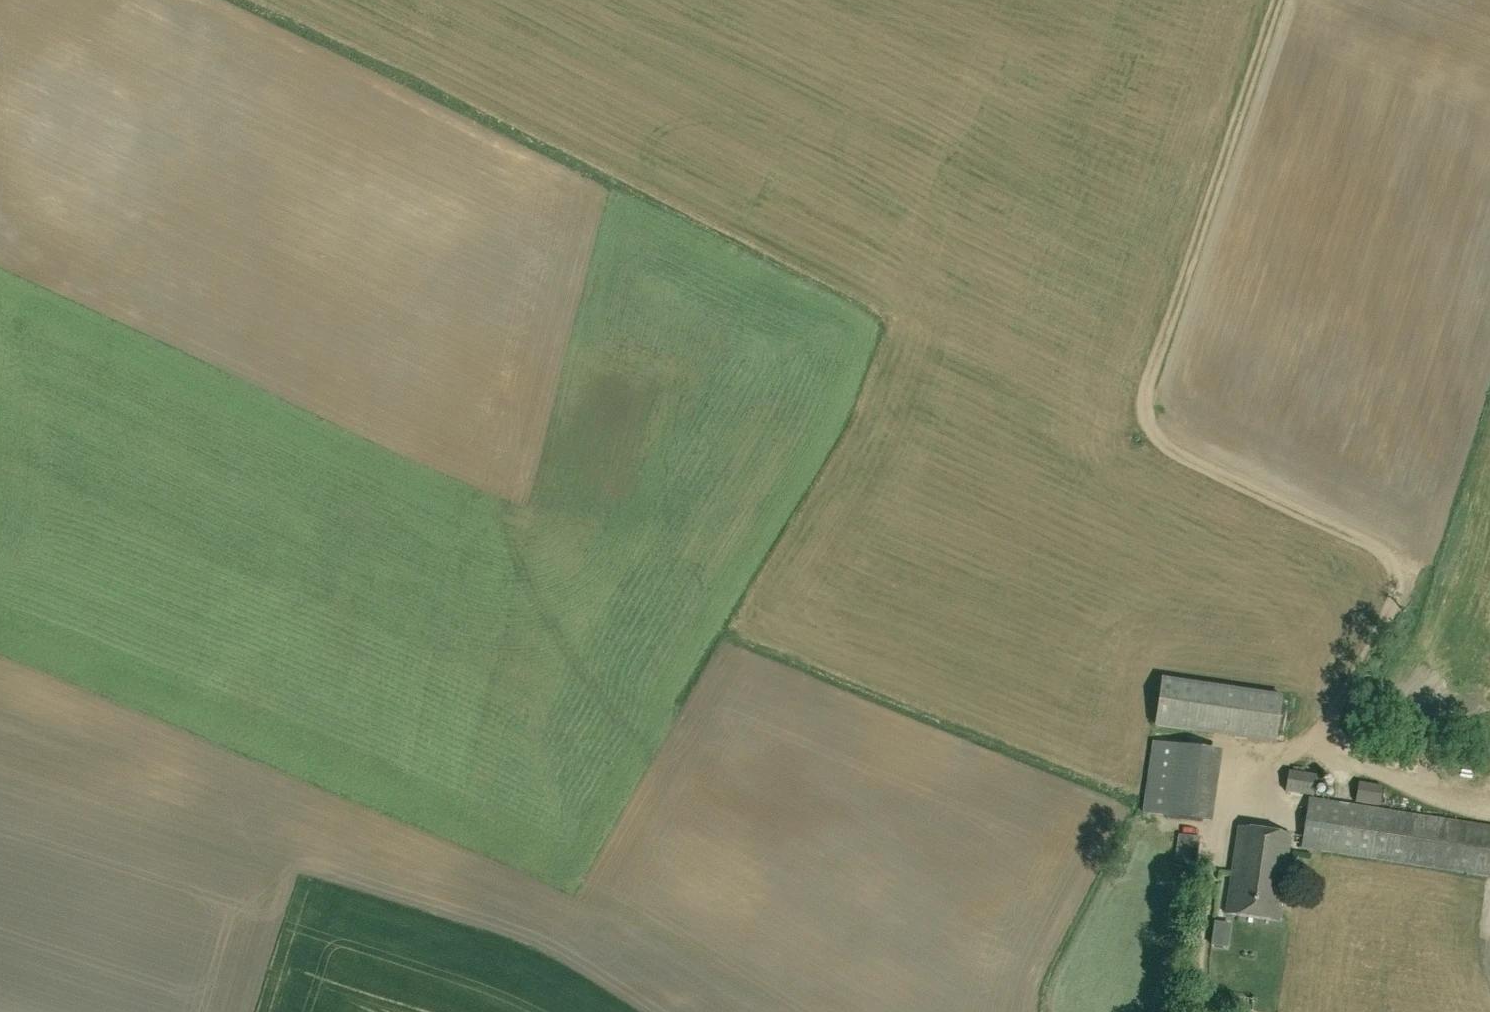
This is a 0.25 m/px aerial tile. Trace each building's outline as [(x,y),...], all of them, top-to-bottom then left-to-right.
[(1274,743),(1281,697),(1162,680),(1156,726),(1274,743)] [(1152,743),(1141,813),(1210,822),(1221,752),(1152,743)] [(1313,796),(1316,776),(1289,772),(1286,792),(1313,796)] [(1350,792),(1373,794),(1374,775),(1351,773),(1350,792)] [(1489,861),(1489,826),(1309,799),(1302,848),(1488,876),(1489,861)] [(1277,921),(1290,835),(1239,827),(1226,914),(1277,921)] [(1178,835),(1175,857),(1175,862),(1196,865),(1199,837),(1178,835)]
